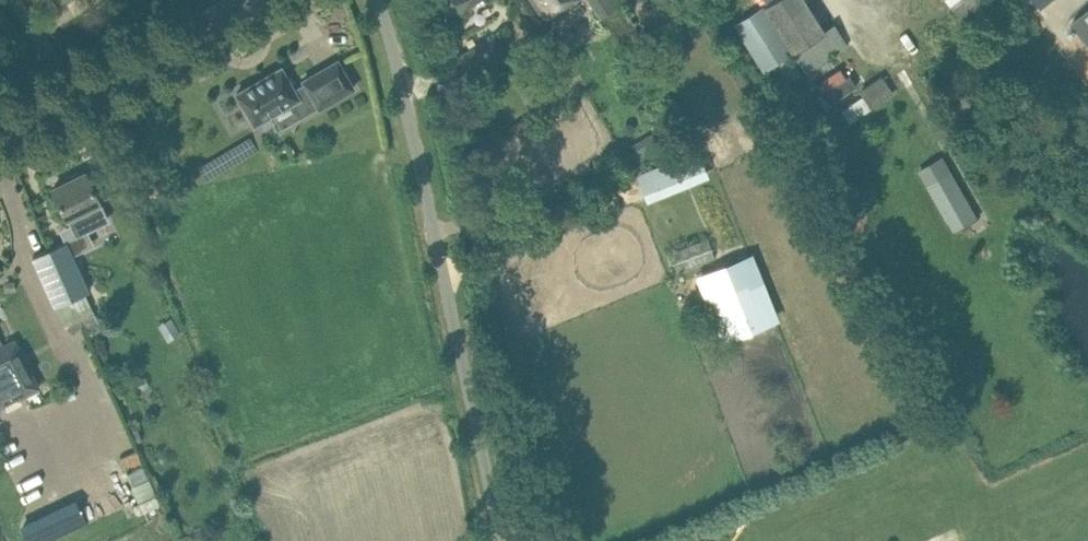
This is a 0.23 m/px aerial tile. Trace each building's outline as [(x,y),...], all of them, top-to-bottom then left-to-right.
[(461,12),(480,0),(454,0),(461,12)] [(543,19),(571,0),(530,0),(543,19)] [(599,19),(602,17),(617,40),(633,30),(615,0),(587,0),(599,19)] [(660,9),(674,0),(654,0),(660,9)] [(766,4),(734,25),(762,70),(794,52),(805,70),(847,44),(836,25),(825,32),(804,0),(764,0),(766,4)] [(992,12),(983,0),(947,0),(969,29),(992,12)] [(1072,22),(1087,41),(1087,8),(1072,22)] [(458,62),(468,82),(511,61),(501,41),(458,62)] [(319,108),(354,88),(338,60),(303,80),(304,82),(294,89),(281,67),(236,93),(255,124),(291,103),(300,118),(319,107),(319,108)] [(829,101),(855,87),(844,66),(817,80),(829,101)] [(883,73),(859,88),(871,106),(894,91),(883,73)] [(834,99),(837,107),(862,96),(858,88),(834,99)] [(943,156),(921,169),(956,231),(979,218),(943,156)] [(68,181),(52,189),(62,209),(66,218),(67,217),(75,235),(108,219),(99,202),(100,201),(96,192),(86,173),(82,175),(80,170),(66,177),(68,181)] [(677,270),(715,255),(708,239),(670,254),(677,270)] [(66,241),(49,249),(72,298),(86,292),(88,291),(71,253),(66,241)] [(55,306),(57,305),(72,298),(49,249),(33,257),(55,306)] [(750,257),(700,277),(726,343),(776,323),(750,257)] [(0,347),(0,407),(5,405),(4,403),(17,396),(18,398),(39,387),(15,339),(0,347)] [(88,525),(79,504),(21,528),(26,540),(49,540),(88,525)]
